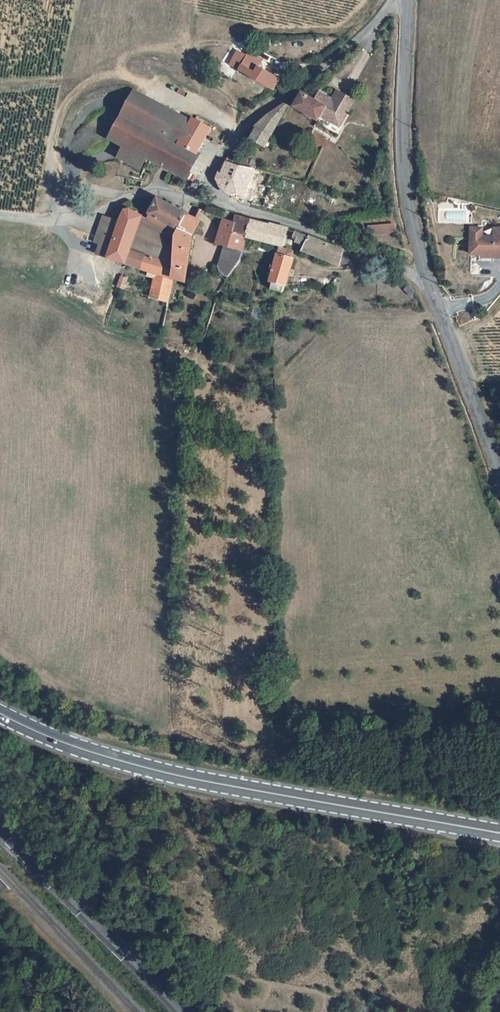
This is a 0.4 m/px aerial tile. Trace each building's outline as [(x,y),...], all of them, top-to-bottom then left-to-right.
[(260,74),(254,88),(269,95),(275,81),(260,74)] [(299,92),(290,106),(310,123),(314,119),(331,131),(340,118),(326,108),(328,105),(328,104),(315,95),(310,102),(299,92)] [(333,97),(328,104),(328,105),(326,108),(340,118),(348,107),(333,97)] [(282,113),(272,106),(253,130),(248,139),(264,147),(267,140),(282,113)] [(198,149),(213,156),(223,141),(188,127),(182,137),(171,134),(165,148),(194,158),(198,149)] [(133,161),(147,164),(155,145),(142,140),(133,161)] [(145,170),(150,172),(180,184),(194,158),(165,148),(155,145),(147,164),(145,170)] [(237,163),(224,158),(218,179),(232,183),(237,163)] [(147,164),(133,161),(131,165),(145,170),(147,164)] [(242,211),(246,181),(248,168),(237,163),(232,183),(218,179),(215,193),(215,199),(217,203),(219,206),(222,209),(226,211),(230,212),(230,208),(242,211)] [(164,234),(174,238),(184,221),(170,215),(155,207),(144,228),(164,234)] [(128,236),(137,224),(125,217),(118,220),(114,231),(128,236)] [(184,221),(174,238),(166,270),(163,284),(178,287),(187,243),(198,228),(194,226),(184,221)] [(279,253),(283,238),(232,223),(231,230),(229,238),(244,243),(276,252),(266,290),(283,294),(292,257),(279,253)] [(369,223),(369,234),(393,234),(393,224),(369,223)] [(114,231),(96,224),(95,226),(86,251),(90,253),(96,239),(110,240),(114,231)] [(229,238),(231,230),(220,226),(214,252),(222,254),(240,259),(244,243),(229,238)] [(474,256),(474,257),(496,257),(496,259),(499,259),(499,230),(488,230),(488,239),(476,239),(476,229),(465,229),(464,255),(474,256)] [(123,254),(125,247),(126,245),(128,236),(114,231),(110,240),(96,239),(90,253),(86,264),(98,267),(106,249),(123,254)] [(152,266),(166,270),(174,238),(164,234),(152,266)] [(380,236),(359,242),(361,249),(383,244),(380,236)] [(336,270),(339,257),(290,240),(289,245),(302,250),(300,257),(336,270)] [(138,251),(125,247),(123,254),(121,258),(136,262),(138,251)] [(98,267),(114,272),(115,272),(121,258),(123,254),(106,249),(98,267)] [(229,281),(237,269),(240,259),(222,254),(218,272),(221,278),(229,281)] [(354,267),(351,261),(339,257),(336,270),(354,267)] [(141,305),(157,308),(163,284),(166,270),(152,266),(136,262),(121,258),(115,272),(147,280),(141,305)] [(220,290),(222,292),(229,281),(221,278),(219,283),(222,284),(220,290)] [(411,303),(416,299),(409,292),(404,296),(411,303)]
